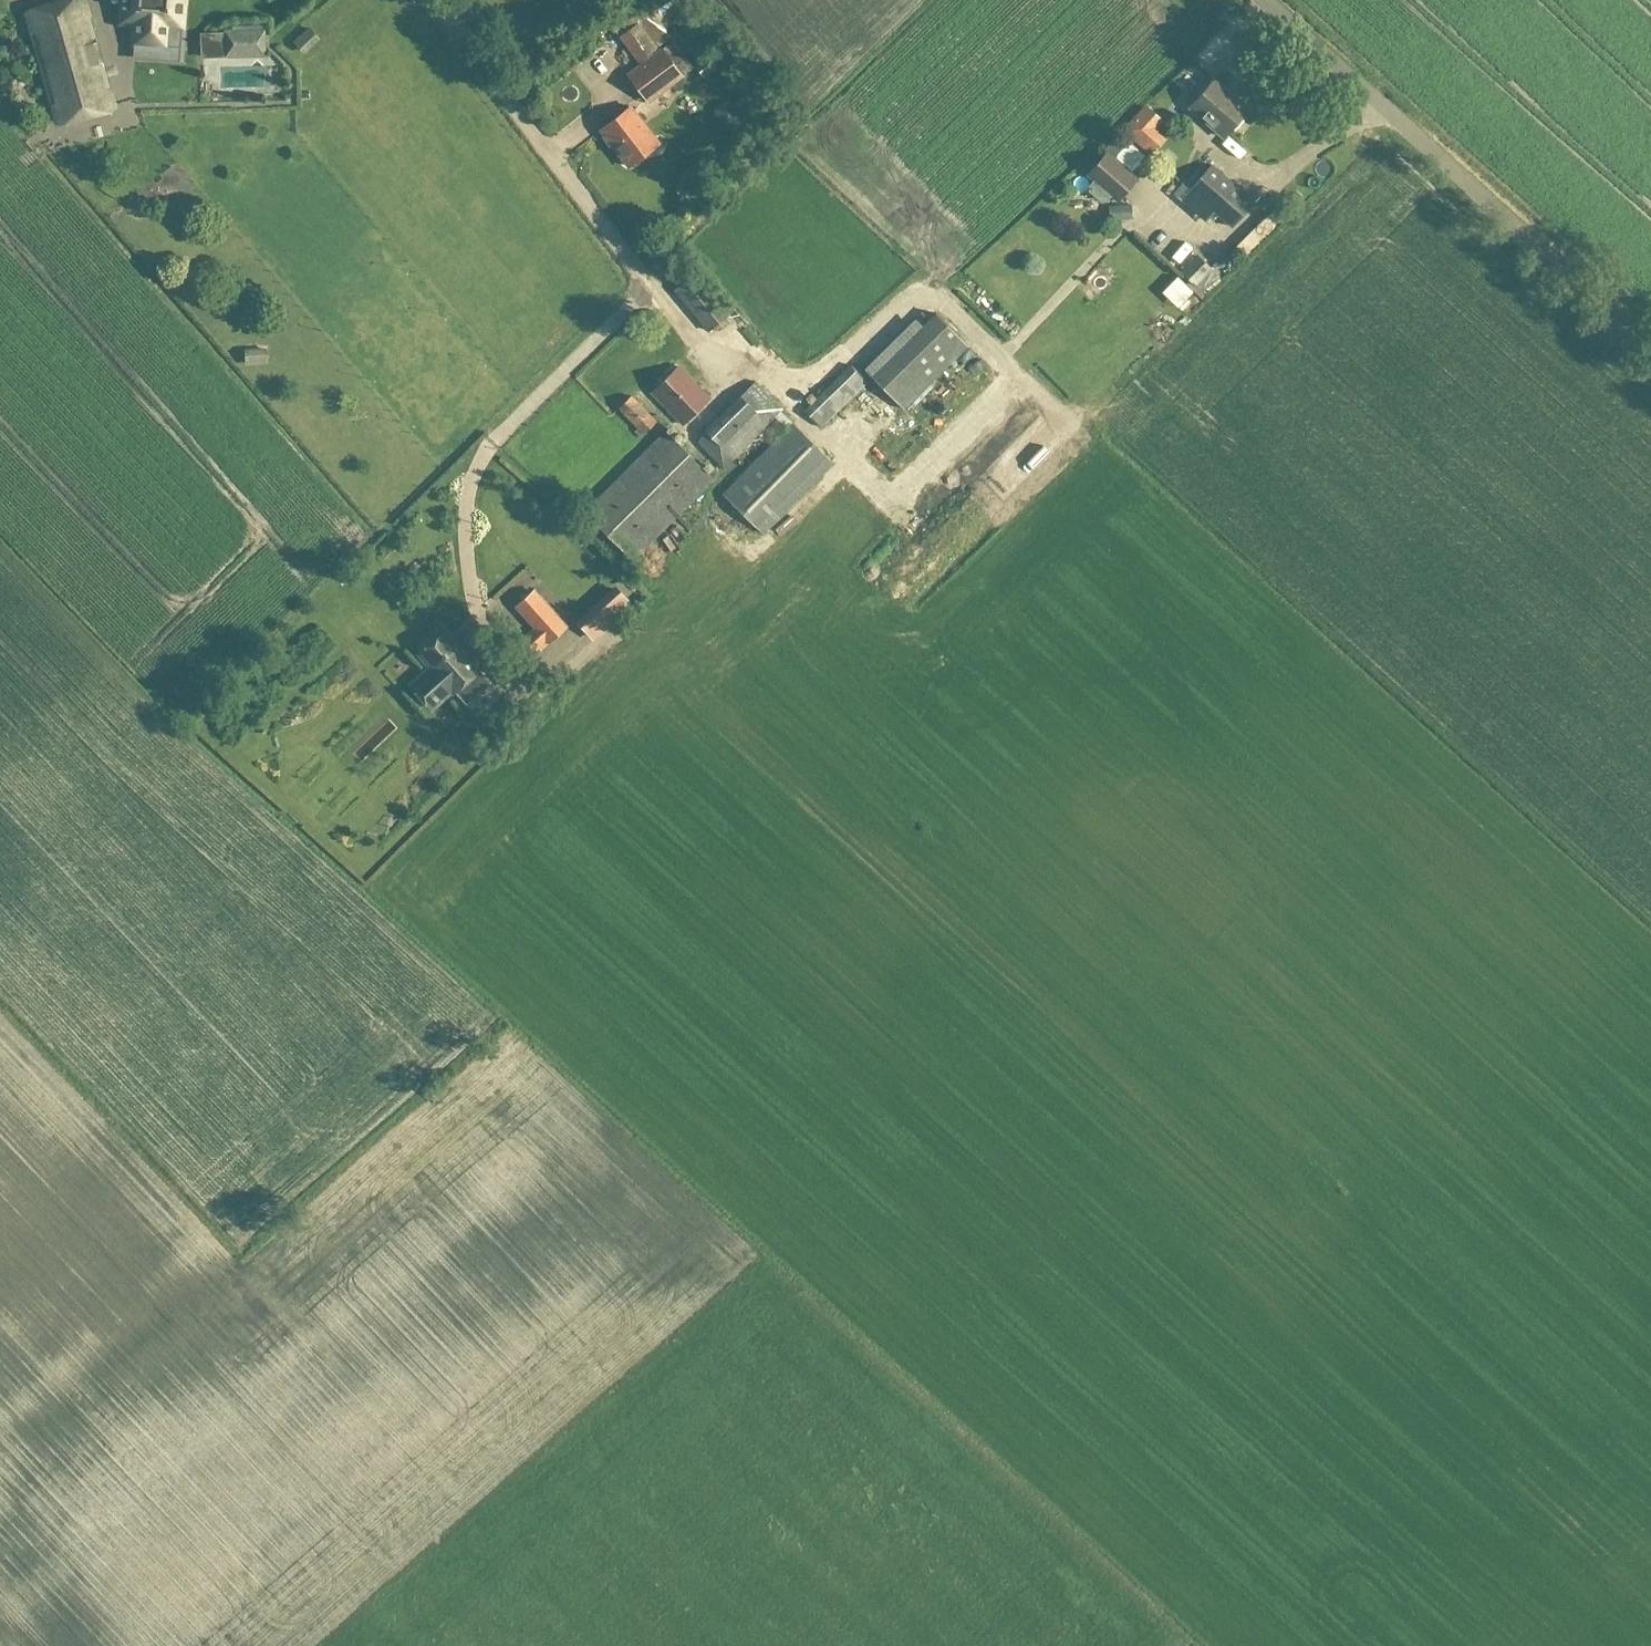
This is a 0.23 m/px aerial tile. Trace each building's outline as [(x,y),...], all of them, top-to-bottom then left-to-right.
[(82,0),(77,0),(26,14),(56,122),(112,106),(82,0)] [(121,23),(136,24),(134,44),(164,46),(165,26),(180,27),(182,0),(122,0),(121,23)] [(638,63),(657,49),(638,24),(648,16),(641,7),(612,30),(638,63)] [(239,49),(266,48),(266,31),(224,32),(225,59),(239,59),(239,49)] [(661,51),(628,76),(648,103),(681,78),(661,51)] [(1223,137),(1248,109),(1215,79),(1190,107),(1223,137)] [(627,167),(657,143),(629,107),(599,130),(627,167)] [(1130,141),(1117,155),(1134,170),(1147,156),(1130,141)] [(1089,188),(1089,193),(1101,203),(1106,202),(1111,196),(1117,202),(1136,180),(1107,154),(1087,176),(1094,182),(1089,188)] [(1231,227),(1253,202),(1212,166),(1190,190),(1231,227)] [(700,199),(709,192),(701,181),(691,188),(700,199)] [(1208,261),(1188,268),(1194,289),(1215,282),(1208,261)] [(709,332),(729,315),(695,274),(675,291),(709,332)] [(907,403),(973,349),(965,339),(920,375),(915,369),(908,374),(900,364),(909,357),(894,338),(870,358),(907,403)] [(248,351),(248,364),(271,364),(271,351),(248,351)] [(820,429),(867,382),(851,365),(803,412),(820,429)] [(678,430),(707,402),(678,371),(649,399),(678,430)] [(723,471),(782,409),(754,381),(703,433),(697,443),(723,471)] [(634,433),(639,439),(656,422),(632,396),(618,410),(637,430),(634,433)] [(762,535),(833,464),(793,424),(722,494),(762,535)] [(632,562),(715,480),(665,431),(583,512),(632,562)] [(1021,450),(1010,469),(1031,481),(1042,462),(1021,450)] [(512,649),(524,663),(548,642),(549,644),(566,629),(534,593),(517,607),(535,628),(512,649)] [(431,709),(451,691),(453,694),(480,670),(446,632),(419,656),(430,668),(410,685),(431,709)]
